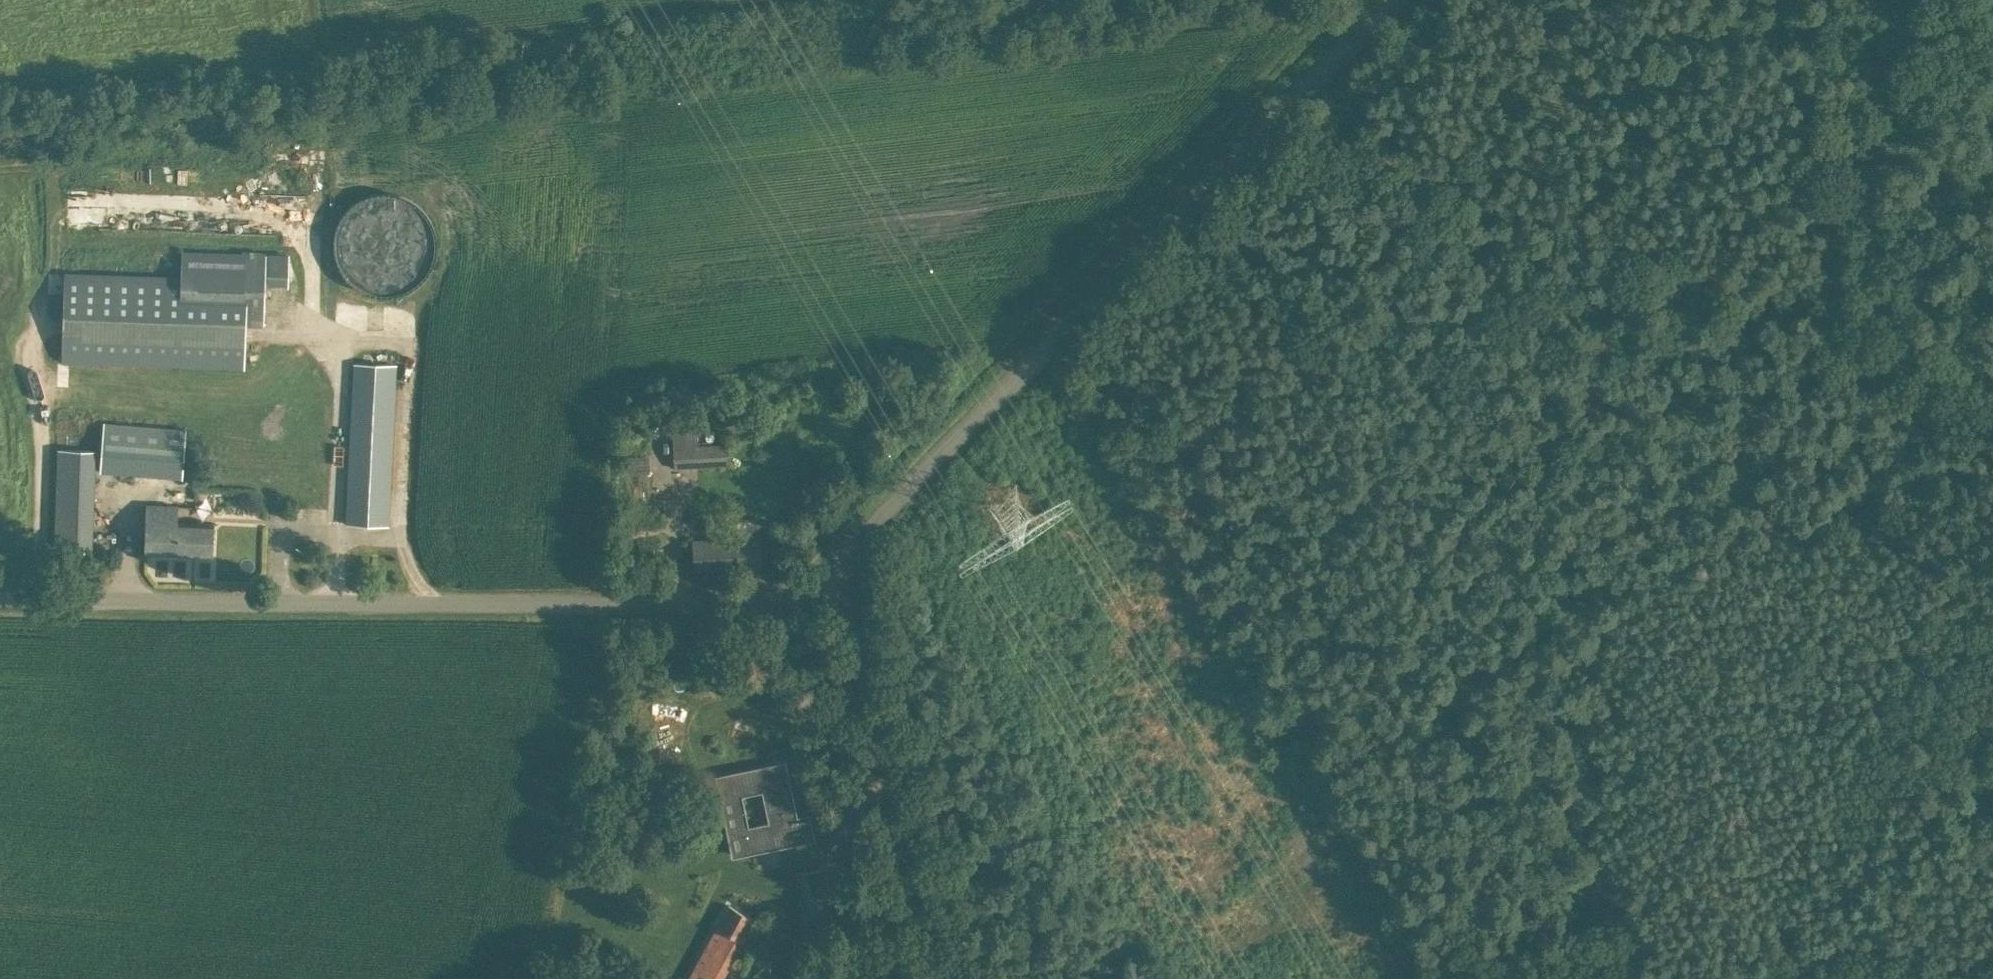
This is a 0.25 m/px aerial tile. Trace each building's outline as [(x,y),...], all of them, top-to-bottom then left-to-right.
[(65,272),(62,338),(244,346),(245,325),(263,326),(266,252),(182,249),(181,276),(65,272)] [(395,364),(355,362),(347,523),(387,525),(395,364)] [(652,398),(653,411),(667,411),(666,398),(652,398)] [(157,425),(157,419),(67,412),(66,448),(59,447),(55,549),(91,550),(94,468),(153,472),(185,475),(189,427),(157,425)] [(719,444),(696,445),(698,467),(720,465),(719,444)] [(147,504),(145,552),(146,552),(213,555),(214,523),(178,521),(178,505),(147,504)] [(760,536),(692,540),(694,568),(761,565),(760,536)] [(770,830),(738,838),(744,861),(792,849),(786,826),(783,826),(782,821),(794,817),(786,787),(781,789),(777,770),(715,786),(720,807),(762,797),(770,830)] [(839,917),(829,866),(798,872),(808,922),(823,920),(839,917)] [(698,978),(722,978),(755,918),(729,904),(716,927),(724,931),(698,978)]
